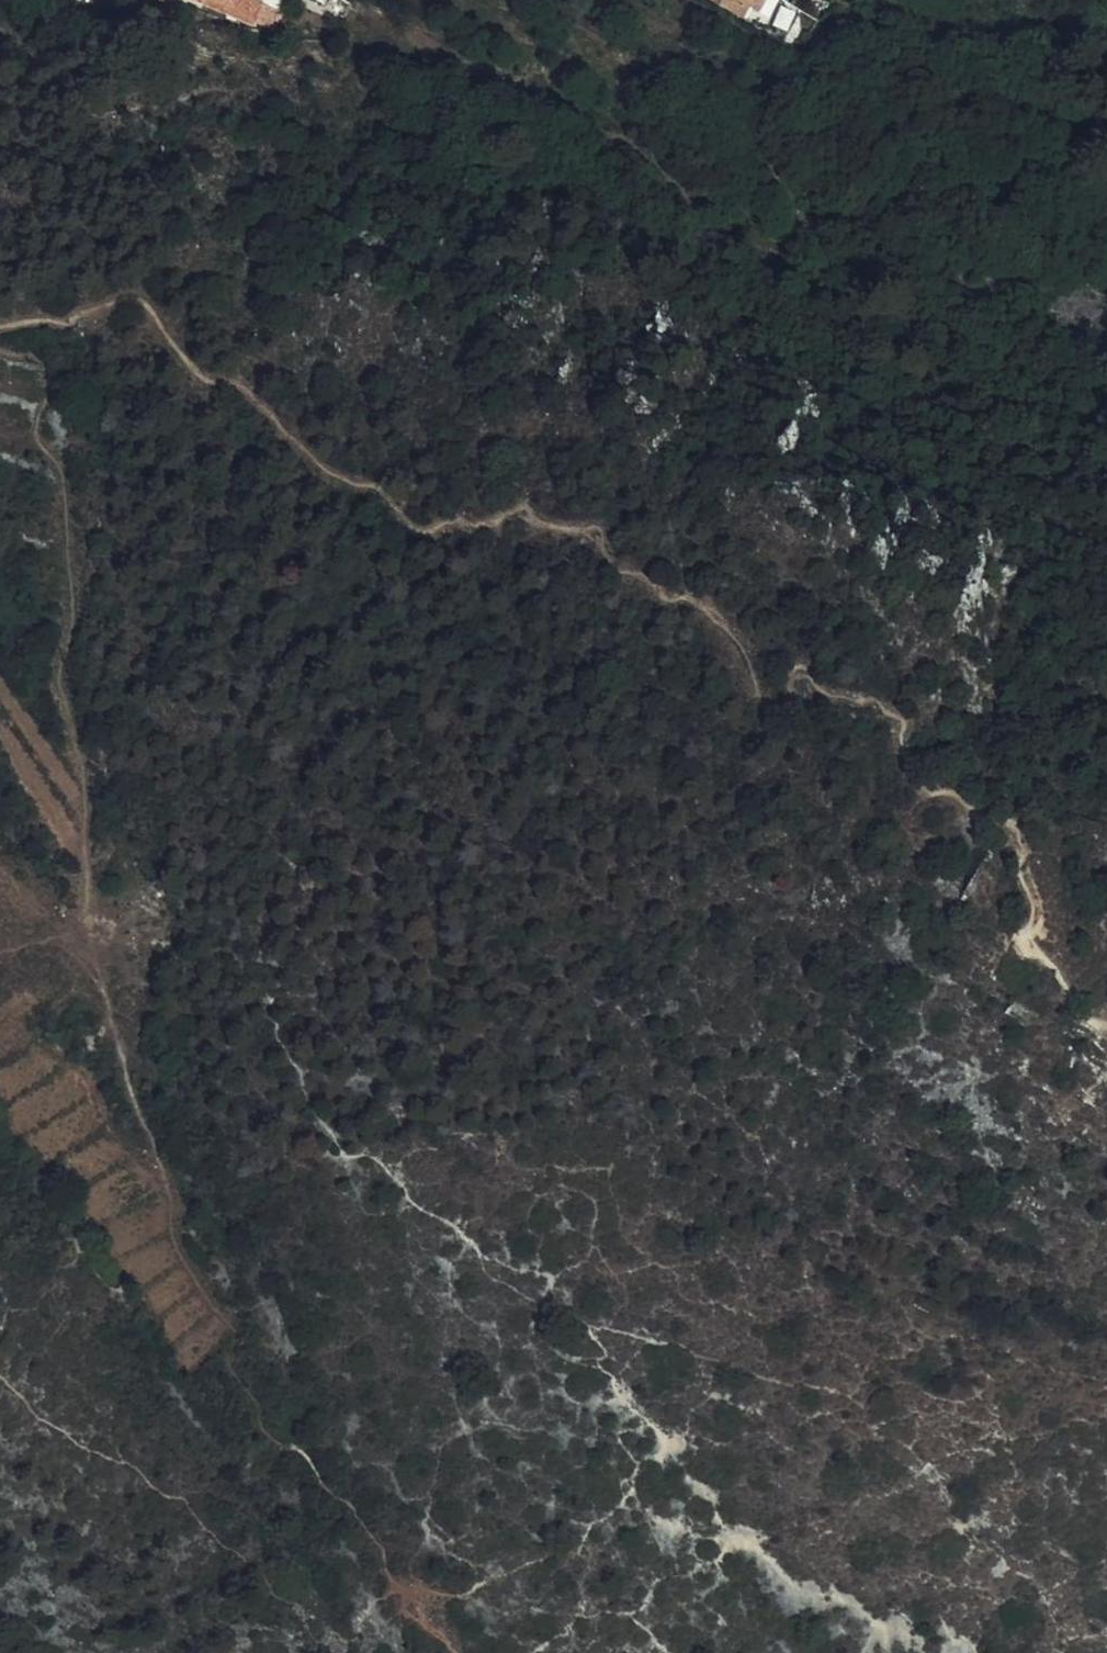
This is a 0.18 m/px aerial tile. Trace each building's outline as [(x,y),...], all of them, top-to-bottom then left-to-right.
[(257,27),(260,26),(271,32),(284,3),(282,0),(196,0),(257,27)] [(744,17),(751,4),(761,10),(766,0),(716,0),(744,17)]
